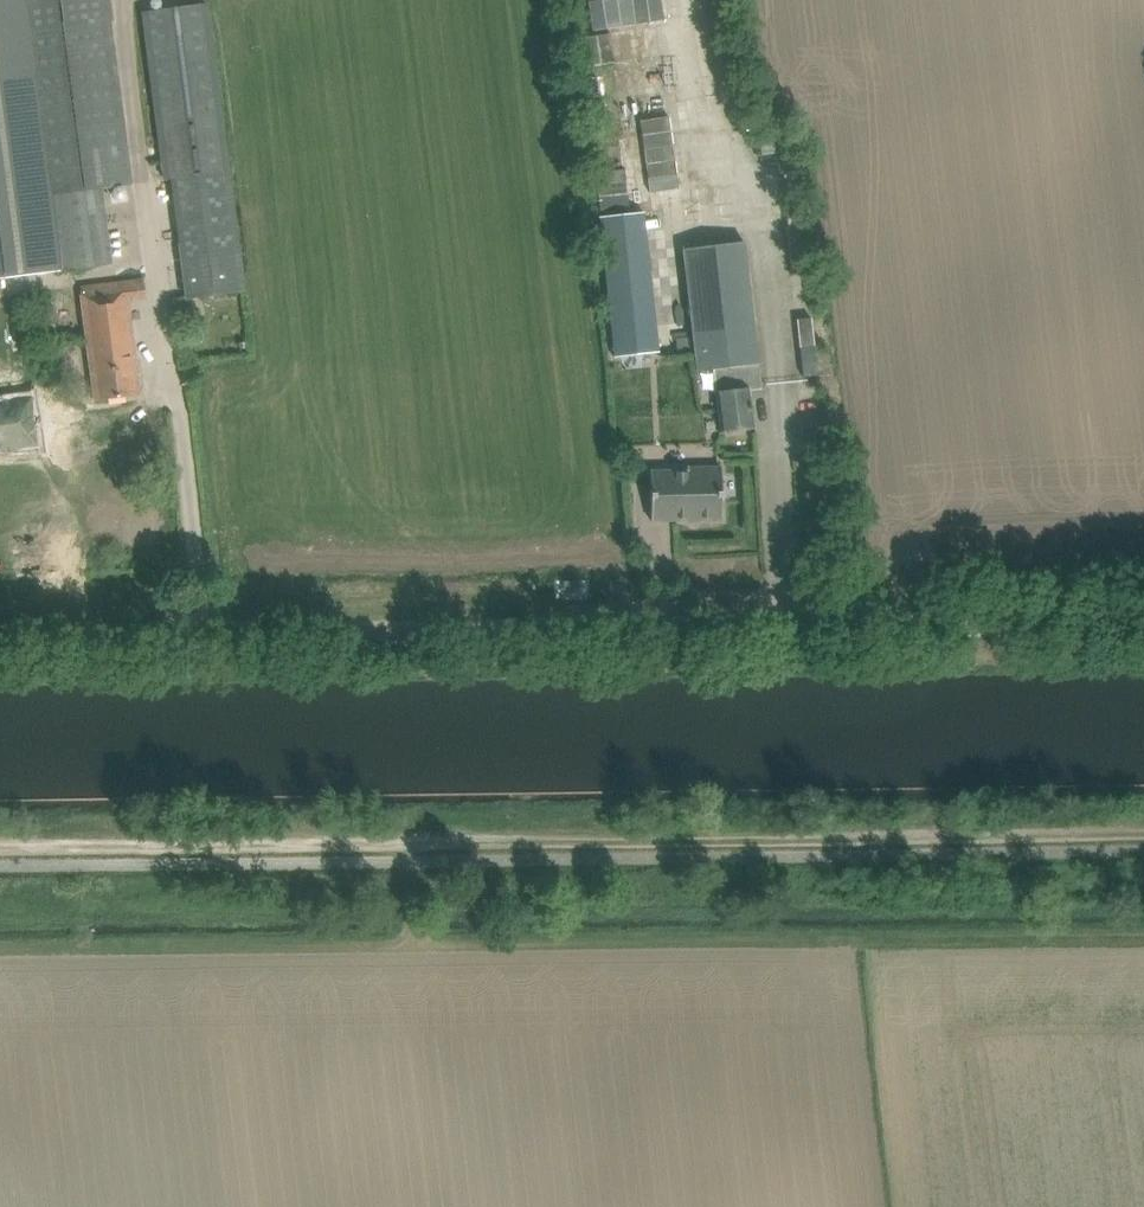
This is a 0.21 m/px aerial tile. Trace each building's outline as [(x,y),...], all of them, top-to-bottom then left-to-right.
[(29,274),(22,205),(35,203),(17,61),(17,60),(12,35),(6,35),(5,30),(1,0),(0,0),(0,278),(29,274)] [(5,30),(6,35),(12,35),(17,60),(17,61),(35,203),(22,205),(29,274),(111,263),(101,187),(131,183),(109,17),(107,0),(1,0),(5,30)] [(206,3),(139,11),(162,180),(169,179),(185,299),(245,292),(206,3)] [(662,122),(663,94),(621,92),(619,121),(662,122)] [(642,212),(597,217),(613,359),(658,354),(642,212)] [(714,370),(716,392),(721,433),(754,429),(749,389),(762,387),(744,243),(682,250),(696,372),(714,370)] [(80,287),(87,337),(95,401),(140,395),(128,300),(147,297),(144,278),(80,287)] [(0,400),(0,439),(6,438),(6,442),(33,439),(28,393),(2,396),(2,400),(0,400)] [(651,472),(650,472),(651,521),(722,520),(721,467),(687,467),(687,471),(687,480),(652,481),(651,472)]
